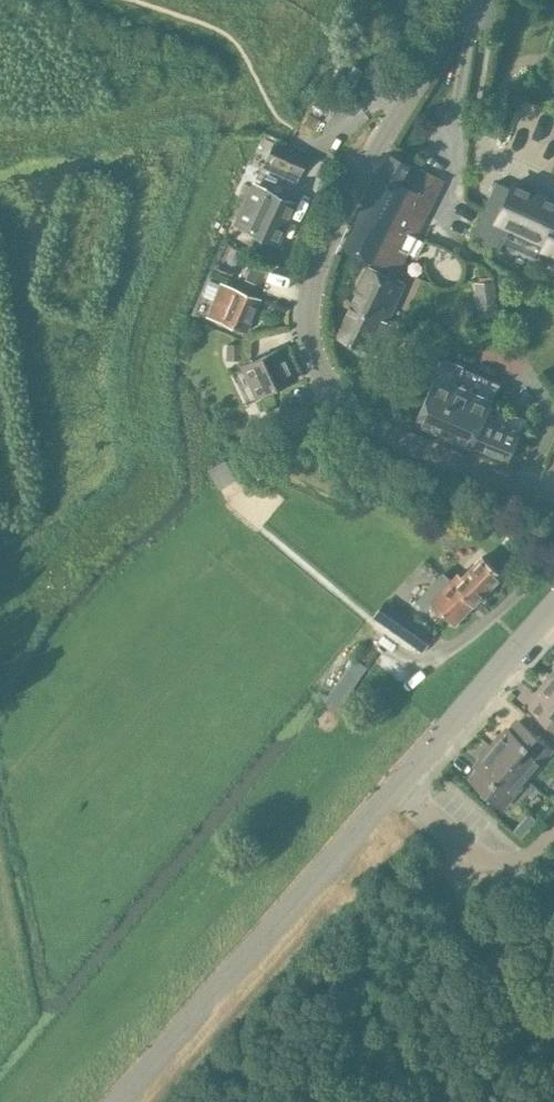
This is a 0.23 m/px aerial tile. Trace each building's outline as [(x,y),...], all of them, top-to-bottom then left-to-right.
[(301,173),(308,157),(275,142),(267,157),(301,173)] [(350,305),(396,326),(399,320),(391,316),(407,283),(396,278),(444,179),(409,162),(399,182),(379,171),(341,246),(371,261),(372,259),(387,266),(383,274),(368,266),(350,305)] [(471,237),(499,250),(510,224),(545,240),(541,248),(553,253),(553,202),(512,183),(510,187),(496,181),(471,237)] [(265,188),(247,228),(278,242),(296,202),(265,188)] [(252,264),(247,276),(264,284),(269,271),(252,264)] [(494,281),(476,283),(479,316),(497,314),(494,281)] [(215,300),(210,314),(222,319),(247,330),(260,298),(235,287),(223,282),(215,300)] [(388,342),(396,326),(350,305),(336,336),(380,356),(382,353),(387,355),(393,344),(388,342)] [(227,344),(226,359),(239,360),(240,345),(227,344)] [(257,394),(297,377),(283,347),(243,365),(257,394)] [(490,404),(499,382),(442,357),(414,421),(472,446),(473,444),(509,458),(525,418),(490,404)] [(219,488),(236,479),(224,458),(208,468),(219,488)] [(449,580),(470,606),(473,603),(501,575),(481,554),(462,574),(459,570),(449,580)] [(443,573),(415,602),(424,611),(433,602),(454,623),(470,606),(449,580),(443,573)] [(421,650),(433,633),(395,609),(383,627),(421,650)] [(354,657),(345,670),(362,684),(372,672),(354,657)] [(550,675),(541,685),(545,688),(530,706),(553,727),(553,678),(550,675)] [(490,746),(527,778),(552,748),(518,720),(503,738),(499,735),(490,746)] [(503,806),(527,778),(490,746),(481,756),(485,759),(469,777),(503,806)] [(521,821),(514,829),(523,837),(530,829),(521,821)]
